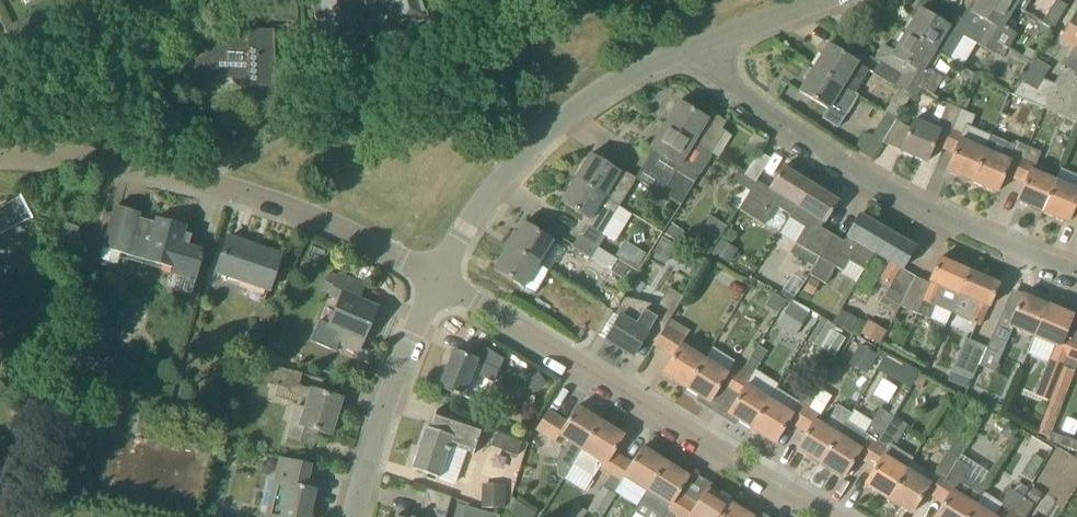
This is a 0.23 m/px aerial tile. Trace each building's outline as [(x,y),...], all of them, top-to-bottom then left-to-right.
[(297,20),(296,0),(274,0),(275,21),(297,20)] [(333,43),(363,33),(356,10),(386,0),(318,0),(333,43)] [(393,7),(400,28),(427,19),(420,0),(390,0),(393,7)] [(1003,0),(976,0),(971,7),(969,5),(961,20),(955,16),(1000,44),(1008,49),(1016,34),(1002,26),(1014,7),(1003,0)] [(1032,0),(1003,0),(1014,7),(1024,12),(1032,0)] [(1042,24),(1052,30),(1067,6),(1057,0),(1056,1),(1042,24)] [(949,27),(919,9),(906,32),(949,58),(964,35),(994,54),(1000,44),(955,16),(949,27)] [(1023,99),(1042,107),(1076,122),(1076,14),(1061,39),(1075,47),(1054,84),(1043,80),(1050,68),(1035,59),(1012,94),(1018,97),(1023,99)] [(275,86),(273,31),(249,32),(249,38),(243,37),(239,40),(239,45),(206,43),(205,57),(182,55),(181,79),(205,80),(205,75),(250,77),(251,87),(275,86)] [(949,58),(906,32),(894,52),(884,46),(875,60),(901,77),(895,87),(916,99),(922,89),(933,96),(943,78),(934,73),(935,71),(926,66),(935,51),(949,59),(949,58)] [(858,96),(858,95),(855,94),(869,71),(828,45),(813,69),(858,96)] [(1022,56),(1030,61),(1035,52),(1027,48),(1022,56)] [(838,128),(858,96),(813,69),(799,92),(828,110),(822,118),(838,128)] [(707,120),(678,102),(663,126),(712,155),(726,132),(722,130),(726,123),(711,113),(707,120)] [(943,149),(960,112),(955,107),(946,103),(935,129),(914,120),(900,152),(926,163),(933,145),(943,149)] [(971,183),(991,136),(971,127),(975,116),(965,111),(960,112),(943,149),(954,154),(946,172),(971,183)] [(882,144),(897,120),(886,114),(871,137),(882,144)] [(681,205),(712,155),(663,126),(649,149),(678,167),(661,195),(681,205)] [(1013,145),(991,136),(971,183),(996,193),(1004,176),(1014,180),(1028,147),(1015,141),(1013,145)] [(1041,213),(1055,181),(1033,172),(1041,152),(1028,147),(1014,180),(1024,184),(1016,202),(1041,213)] [(744,175),(755,182),(756,181),(770,159),(759,152),(744,175)] [(619,174),(590,156),(575,179),(619,206),(636,179),(622,170),(619,174)] [(769,189),(756,181),(738,209),(764,226),(776,206),(790,215),(810,184),(783,167),(769,189)] [(738,209),(755,182),(744,175),(743,176),(737,172),(732,180),(743,187),(731,205),(738,209)] [(589,220),(578,237),(598,249),(605,237),(601,234),(619,206),(575,179),(560,202),(589,220)] [(1055,181),(1041,213),(1067,224),(1074,206),(1076,207),(1076,191),(1055,181)] [(795,243),(796,244),(819,258),(832,235),(821,228),(837,201),(810,184),(790,215),(791,216),(789,219),(804,228),(795,243)] [(29,220),(31,219),(21,196),(20,198),(0,208),(0,236),(29,220)] [(191,295),(197,275),(203,256),(200,256),(201,251),(187,247),(189,239),(182,238),(186,226),(157,218),(154,227),(138,222),(140,214),(114,207),(112,214),(105,212),(94,247),(102,249),(99,261),(116,266),(120,254),(172,269),(167,289),(191,295)] [(713,243),(724,223),(708,215),(698,235),(713,243)] [(864,270),(887,231),(860,215),(844,242),(832,235),(819,258),(813,267),(814,268),(810,275),(825,284),(835,267),(842,272),(848,262),(864,270)] [(537,265),(552,241),(523,223),(508,247),(537,265)] [(670,224),(664,235),(676,242),(683,232),(670,224)] [(902,270),(915,247),(887,231),(864,270),(875,253),(891,263),(881,280),(891,285),(884,297),(900,306),(915,277),(902,270)] [(578,237),(572,247),(591,259),(598,249),(578,237)] [(662,237),(653,251),(666,260),(675,246),(662,237)] [(265,301),(268,290),(280,256),(228,238),(216,272),(251,284),(247,295),(265,301)] [(719,241),(710,254),(728,265),(737,252),(719,241)] [(621,242),(614,252),(626,261),(633,250),(621,242)] [(523,288),(537,265),(508,247),(494,270),(523,288)] [(951,313),(969,271),(940,258),(929,283),(915,277),(900,306),(918,314),(923,302),(951,313)] [(623,278),(629,269),(616,261),(610,271),(623,278)] [(979,326),(998,284),(969,271),(951,313),(967,321),(979,326)] [(364,286),(339,276),(337,280),(328,276),(323,289),(331,292),(330,297),(340,301),(327,331),(323,329),(318,343),(335,350),(338,344),(358,352),(364,338),(368,340),(374,325),(370,323),(376,309),(358,301),(364,286)] [(670,319),(684,297),(669,288),(657,306),(625,298),(614,315),(619,318),(606,339),(633,356),(655,321),(665,327),(670,319)] [(773,292),(765,305),(775,311),(783,299),(773,292)] [(1005,308),(987,348),(997,352),(1001,342),(1006,344),(1013,329),(1035,338),(1048,306),(1046,305),(1047,302),(1037,297),(1035,300),(1022,294),(1015,312),(1005,308)] [(792,299),(775,325),(796,338),(812,313),(792,299)] [(599,335),(613,312),(602,304),(587,328),(599,335)] [(1050,401),(1076,338),(1065,333),(1073,316),(1048,306),(1035,338),(1054,347),(1033,394),(1050,401)] [(686,389),(704,359),(681,344),(690,331),(670,319),(665,327),(654,346),(673,358),(662,374),(686,389)] [(865,324),(859,335),(879,346),(887,331),(867,321),(865,324)] [(831,331),(820,349),(832,357),(843,338),(831,331)] [(980,366),(987,348),(966,338),(951,371),(973,381),(979,366),(980,366)] [(1076,338),(1050,401),(1037,432),(1049,437),(1076,373),(1075,372),(1076,367),(1076,363),(1076,362),(1076,339),(1076,338)] [(493,383),(503,359),(478,344),(472,359),(453,351),(438,388),(462,397),(472,374),(481,378),(493,383)] [(859,345),(848,363),(864,373),(875,355),(859,345)] [(751,430),(769,399),(777,385),(755,371),(760,364),(751,358),(741,373),(729,393),(738,399),(727,415),(751,430)] [(731,367),(727,373),(706,360),(704,359),(686,389),(709,403),(719,387),(729,393),(741,373),(731,367)] [(341,399),(299,386),(302,373),(281,368),(268,365),(263,383),(290,390),(289,395),(292,396),(307,401),(305,409),(297,406),(287,438),(312,445),(316,432),(330,436),(341,399)] [(951,371),(947,382),(966,390),(971,380),(951,371)] [(537,372),(524,382),(531,392),(544,382),(537,372)] [(805,395),(792,414),(775,403),(769,399),(751,430),(774,444),(788,422),(797,428),(809,408),(814,401),(805,395)] [(27,406),(14,406),(14,421),(27,421),(27,406)] [(839,434),(846,422),(851,414),(838,406),(825,426),(815,420),(819,414),(809,408),(797,428),(806,434),(796,450),(820,465),(839,434)] [(573,464),(600,421),(577,407),(567,423),(548,410),(536,430),(555,442),(559,436),(569,443),(560,453),(558,458),(558,476),(563,479),(573,464)] [(878,443),(893,417),(879,408),(864,433),(846,422),(839,434),(820,465),(842,479),(856,457),(866,463),(878,443)] [(473,453),(481,429),(435,412),(429,429),(425,428),(411,469),(457,485),(468,451),(473,453)] [(864,485),(888,500),(912,462),(913,459),(894,447),(907,426),(893,417),(878,443),(866,463),(875,469),(864,485)] [(610,477),(622,457),(614,452),(624,436),(600,421),(573,464),(593,477),(598,469),(610,477)] [(1007,422),(1005,426),(1007,437),(1013,440),(1020,429),(1007,422)] [(497,431),(491,446),(516,456),(522,441),(497,431)] [(1062,445),(1076,451),(1076,454),(1076,455),(1076,442),(1065,437),(1062,445)] [(587,511),(596,516),(602,516),(615,495),(613,494),(614,493),(624,477),(646,492),(665,462),(642,447),(632,463),(622,457),(610,477),(603,487),(587,511)] [(934,476),(927,472),(912,462),(888,500),(911,514),(925,492),(934,499),(958,462),(957,461),(959,459),(950,453),(948,452),(934,476)] [(1033,454),(1029,463),(1038,468),(1043,460),(1033,454)] [(314,514),(309,513),(315,490),(305,488),(310,466),(281,459),(267,516),(313,516),(314,514)] [(687,498),(678,493),(688,477),(665,462),(646,492),(637,507),(633,512),(635,514),(633,516),(675,516),(687,498)] [(975,506),(983,492),(985,490),(966,478),(971,470),(958,462),(934,499),(943,504),(935,516),(968,516),(975,506)] [(730,503),(707,488),(697,504),(687,498),(675,516),(721,516),(730,503)] [(447,512),(452,497),(427,489),(419,516),(446,516),(447,512)] [(480,490),(480,507),(504,507),(504,491),(480,490)] [(994,516),(1012,516),(1024,498),(1011,490),(994,516)] [(508,515),(511,516),(534,516),(538,510),(519,498),(518,501),(508,515)] [(1034,505),(1026,499),(1024,498),(1012,516),(1027,516),(1034,505)] [(730,503),(721,516),(752,516),(730,503)] [(459,516),(497,516),(498,514),(463,504),(459,516)] [(588,512),(574,504),(566,516),(585,516),(588,512)] [(975,506),(968,516),(994,516),(975,506)]
